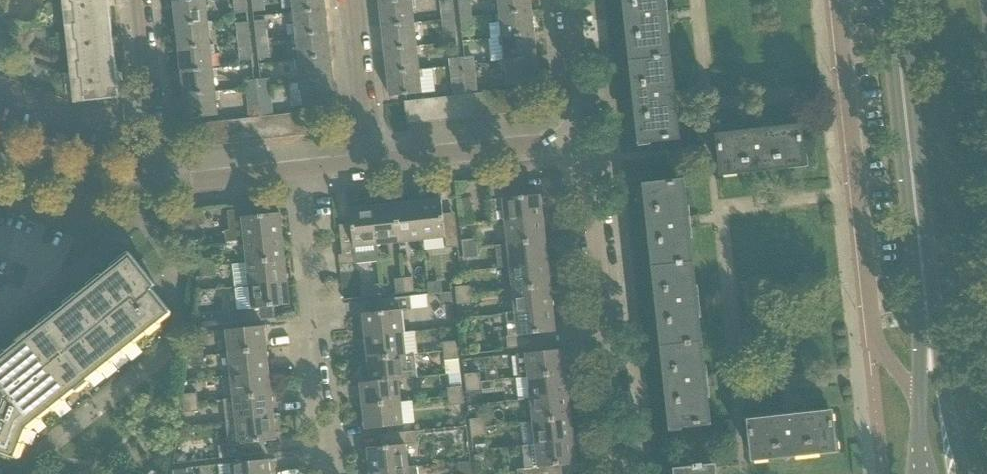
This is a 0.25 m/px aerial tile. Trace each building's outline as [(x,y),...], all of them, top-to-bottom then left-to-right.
[(84,102),(119,98),(108,0),(70,0),(71,3),(73,3),(76,24),(73,24),(75,41),(77,41),(80,62),(77,62),(79,79),(82,79),(84,102)] [(176,25),(207,21),(205,0),(178,0),(173,1),(176,25)] [(235,14),(247,13),(246,0),(233,0),(235,14)] [(253,12),(265,11),(264,0),(251,0),(253,12)] [(294,12),(325,8),(324,0),(292,0),(294,12)] [(383,26),(414,22),(412,0),(402,0),(380,2),(383,26)] [(440,1),(442,19),(443,19),(446,19),(455,18),(453,2),(453,0),(452,0),(440,1)] [(458,2),(459,4),(460,18),(472,16),(470,0),(458,0),(458,2)] [(500,13),(531,10),(530,0),(498,0),(500,13)] [(633,60),(668,56),(662,0),(627,0),(633,60)] [(294,12),(296,35),(328,32),(325,8),(294,12)] [(500,13),(502,37),(534,33),(531,10),(500,13)] [(472,16),(460,18),(462,37),(474,35),(472,16)] [(443,19),(442,19),(444,39),(445,39),(457,37),(455,18),(446,19),(443,19)] [(254,21),(256,40),(267,39),(265,20),(254,21)] [(176,25),(178,48),(210,44),(207,21),(176,25)] [(236,23),(238,41),(250,40),(248,21),(236,23)] [(383,26),(385,49),(417,45),(414,22),(383,26)] [(296,35),(299,59),(331,55),(328,32),(296,35)] [(502,37),(505,60),(536,56),(534,33),(502,37)] [(267,39),(256,40),(258,59),(270,58),(267,39)] [(250,40),(238,41),(241,61),(252,59),(250,40)] [(178,48),(181,71),(212,68),(210,44),(178,48)] [(385,49),(388,72),(419,69),(417,45),(385,49)] [(299,59),(302,82),(333,78),(331,55),(299,59)] [(474,56),(462,57),(462,64),(475,63),(474,56)] [(536,56),(505,60),(507,84),(539,80),(536,56)] [(668,56),(633,60),(642,141),(677,137),(668,56)] [(450,58),(449,58),(449,65),(451,65),(455,65),(462,64),(462,57),(450,58)] [(475,63),(462,64),(463,73),(464,75),(465,91),(466,94),(478,92),(478,90),(475,63)] [(451,65),(449,65),(453,95),(466,94),(465,91),(464,75),(463,73),(462,64),(455,65),(451,65)] [(181,71),(184,94),(215,91),(212,68),(181,71)] [(419,69),(388,72),(390,96),(410,94),(435,91),(433,69),(420,70),(419,69)] [(257,80),(258,86),(258,87),(271,85),(271,78),(257,80)] [(333,78),(302,82),(304,105),(336,102),(333,78)] [(273,100),(271,85),(258,87),(261,115),(274,113),(273,100)] [(258,86),(246,87),(249,116),(261,115),(258,87),(258,86)] [(526,88),(515,90),(517,112),(528,111),(526,88)] [(515,90),(504,91),(506,113),(517,112),(515,90)] [(215,91),(184,94),(186,118),(217,115),(215,91)] [(504,91),(493,92),(495,114),(506,113),(504,91)] [(493,92),(482,93),(484,115),(495,114),(493,92)] [(482,93),(471,94),(473,116),(484,115),(482,93)] [(471,94),(459,96),(462,118),(473,116),(471,94)] [(459,96),(448,97),(451,119),(462,118),(459,96)] [(448,97),(437,98),(440,120),(451,119),(448,97)] [(437,98),(426,99),(429,121),(440,120),(437,98)] [(426,99),(415,100),(418,122),(429,121),(426,99)] [(415,100),(404,101),(407,123),(418,122),(415,100)] [(322,110),(311,111),(314,134),(325,133),(322,110)] [(311,111),(300,112),(303,135),(314,134),(311,111)] [(300,112),(289,113),(292,136),(303,135),(300,112)] [(289,113),(278,115),(281,137),(292,136),(289,113)] [(278,115),(267,116),(269,139),(281,137),(278,115)] [(267,116),(256,117),(258,140),(269,139),(267,116)] [(256,117),(245,118),(247,141),(258,140),(256,117)] [(245,118),(234,119),(236,142),(247,141),(245,118)] [(234,119),(223,121),(225,143),(236,142),(234,119)] [(223,121),(212,122),(214,145),(225,143),(223,121)] [(214,145),(212,122),(200,123),(203,146),(214,145)] [(800,127),(754,132),(719,136),(723,172),(804,164),(800,127)] [(492,223),(505,222),(543,218),(540,195),(518,197),(516,175),(489,178),(491,200),(489,201),(492,223)] [(683,182),(647,186),(656,266),(692,262),(683,182)] [(441,199),(418,202),(423,240),(446,238),(447,248),(458,247),(456,220),(443,221),(441,199)] [(418,202),(396,204),(400,242),(423,240),(418,202)] [(225,231),(226,242),(244,240),(282,236),(279,213),(258,215),(256,203),(230,206),(230,211),(227,211),(229,230),(225,231)] [(396,204),(373,206),(377,245),(400,242),(396,204)] [(377,245),(373,206),(349,209),(352,231),(340,232),(343,259),(355,258),(355,263),(379,261),(377,245)] [(505,222),(508,244),(545,240),(543,218),(505,222)] [(244,240),(247,263),(285,258),(282,236),(244,240)] [(462,241),(463,250),(477,248),(477,239),(462,241)] [(499,268),(510,267),(548,263),(545,240),(508,244),(497,246),(499,268)] [(477,248),(463,250),(464,258),(478,257),(477,248)] [(14,457),(26,425),(170,310),(147,282),(151,279),(133,256),(0,361),(0,451),(14,457)] [(199,259),(200,268),(215,266),(214,258),(199,259)] [(247,263),(249,285),(287,281),(285,258),(247,263)] [(692,262),(656,266),(664,345),(700,342),(692,262)] [(510,267),(512,290),(550,285),(548,263),(510,267)] [(215,266),(200,268),(201,277),(216,276),(215,266)] [(412,277),(404,278),(405,293),(414,292),(412,277)] [(405,293),(404,278),(394,279),(396,294),(405,293)] [(287,281),(249,285),(235,287),(238,310),(230,311),(231,323),(269,319),(268,307),(290,305),(287,281)] [(456,286),(454,286),(456,296),(457,296),(471,294),(470,284),(456,286)] [(512,290),(515,312),(552,308),(550,285),(512,290)] [(452,292),(440,293),(441,306),(453,305),(452,292)] [(457,296),(456,296),(456,304),(458,304),(459,304),(472,303),(471,294),(457,296)] [(363,314),(365,337),(403,332),(401,310),(412,309),(411,296),(383,299),(385,311),(363,314)] [(555,332),(552,308),(515,312),(507,313),(509,336),(506,336),(508,349),(515,348),(528,347),(543,346),(542,333),(555,332)] [(226,330),(228,353),(266,349),(263,326),(226,330)] [(365,337),(368,359),(406,355),(403,332),(365,337)] [(457,340),(442,342),(443,351),(444,351),(445,351),(446,351),(458,349),(457,340)] [(700,342),(664,345),(673,425),(680,424),(680,426),(707,423),(709,423),(700,342)] [(204,356),(203,346),(188,348),(189,357),(204,356)] [(228,353),(231,376),(269,371),(266,349),(228,353)] [(444,351),(443,351),(444,360),(445,360),(447,360),(459,358),(458,349),(446,351),(445,351),(444,351)] [(525,353),(514,354),(516,377),(528,376),(565,372),(563,349),(543,351),(525,353)] [(363,374),(364,383),(398,379),(417,377),(414,354),(406,355),(368,359),(369,374),(363,374)] [(189,357),(190,366),(205,364),(204,356),(189,357)] [(231,376),(233,398),(271,394),(269,371),(231,376)] [(480,381),(479,372),(465,374),(465,382),(480,381)] [(519,400),(530,399),(568,395),(565,372),(528,376),(516,377),(519,400)] [(364,383),(360,383),(363,406),(401,402),(399,384),(398,380),(398,379),(364,383)] [(465,382),(466,392),(481,390),(480,381),(465,382)] [(448,388),(447,388),(448,396),(449,396),(452,396),(463,395),(462,386),(450,387),(448,388)] [(183,394),(182,394),(183,404),(184,404),(198,402),(197,393),(183,394)] [(226,422),(236,421),(273,416),(271,394),(233,398),(224,399),(226,422)] [(449,396),(448,396),(449,406),(450,406),(464,404),(463,395),(452,396),(449,396)] [(530,399),(533,421),(570,417),(568,395),(530,399)] [(184,404),(183,404),(184,412),(185,412),(186,412),(199,411),(198,402),(184,404)] [(401,402),(363,406),(365,429),(403,425),(401,402)] [(830,412),(785,417),(750,421),(754,457),(834,448),(830,412)] [(273,416),(236,421),(238,444),(227,445),(227,447),(219,448),(220,459),(256,455),(254,443),(276,440),(273,416)] [(485,427),(484,417),(470,419),(471,428),(485,427)] [(533,421),(535,444),(573,440),(570,417),(533,421)] [(707,423),(680,426),(685,469),(712,466),(707,423)] [(486,435),(485,427),(471,428),(472,437),(486,435)] [(367,448),(370,471),(407,467),(405,444),(416,443),(415,431),(408,432),(388,434),(389,446),(367,448)] [(155,436),(148,441),(156,450),(162,445),(155,436)] [(535,444),(522,446),(524,468),(517,469),(518,473),(555,473),(554,466),(575,464),(573,440),(535,444)] [(185,452),(176,453),(177,462),(186,461),(185,452)] [(219,473),(270,473),(268,459),(248,461),(218,465),(219,473)]
